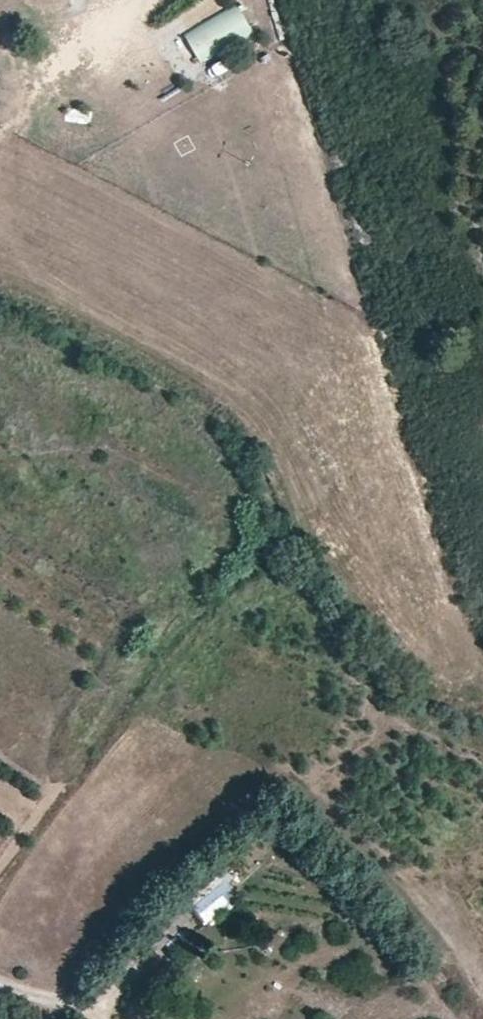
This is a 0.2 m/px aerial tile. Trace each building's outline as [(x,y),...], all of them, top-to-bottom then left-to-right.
[(192,69),(254,34),(238,5),(176,41),(192,69)]
